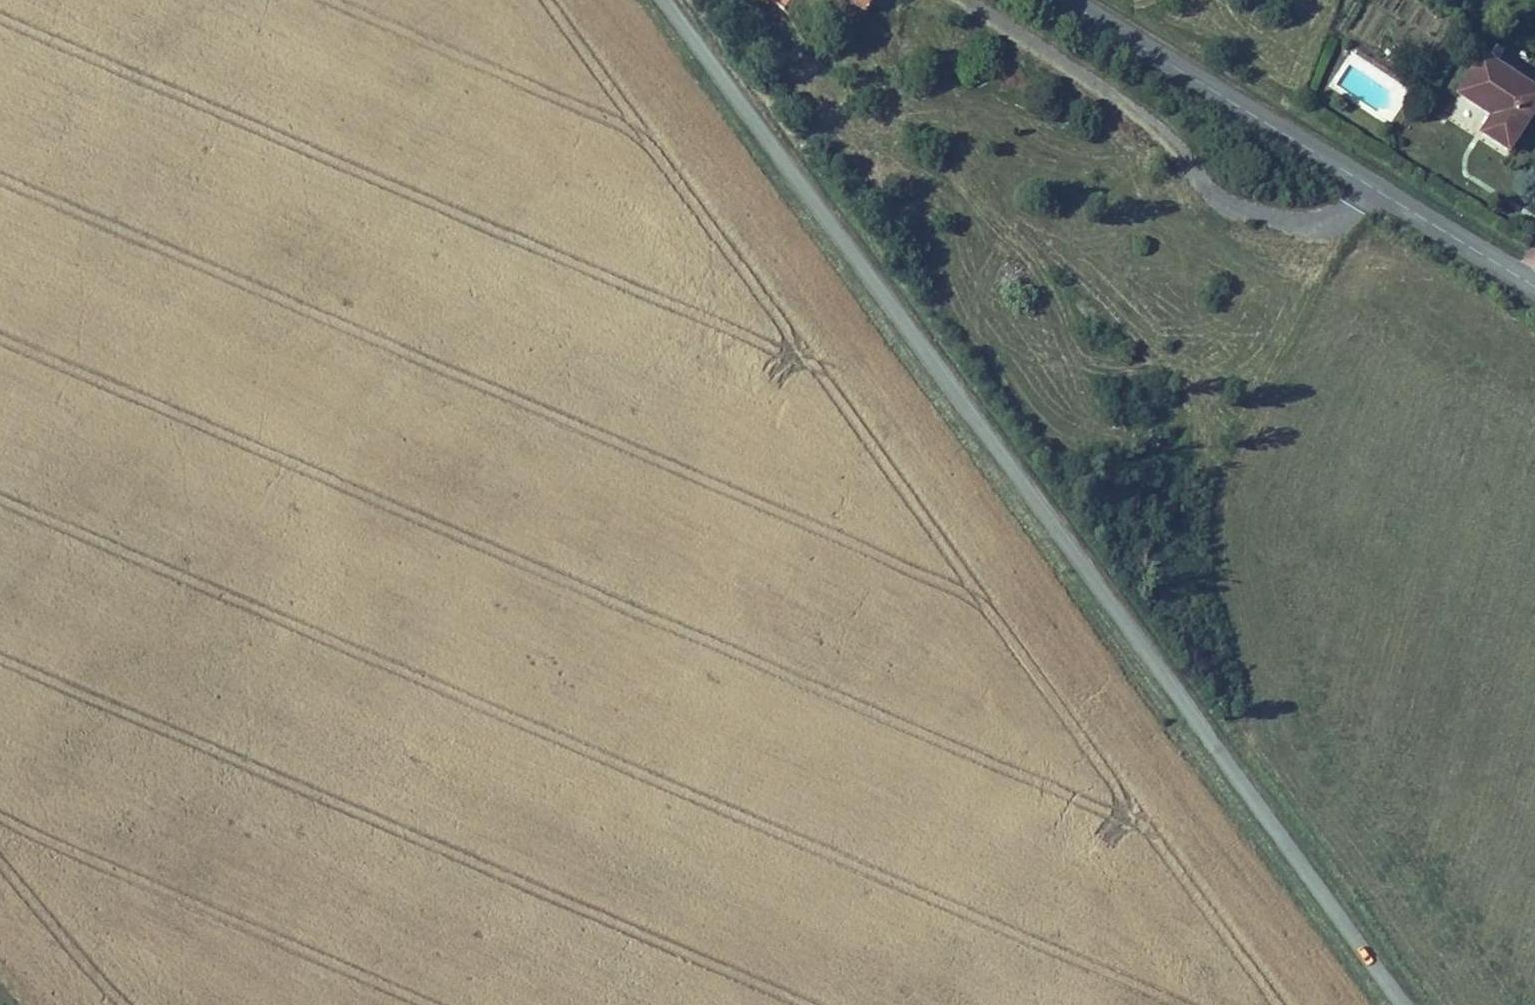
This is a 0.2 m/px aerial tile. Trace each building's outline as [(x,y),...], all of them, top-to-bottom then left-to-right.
[(826,20),(839,0),(798,0),(826,20)] [(1530,101),(1470,66),(1447,102),(1481,122),(1470,140),(1497,156),(1530,101)]
